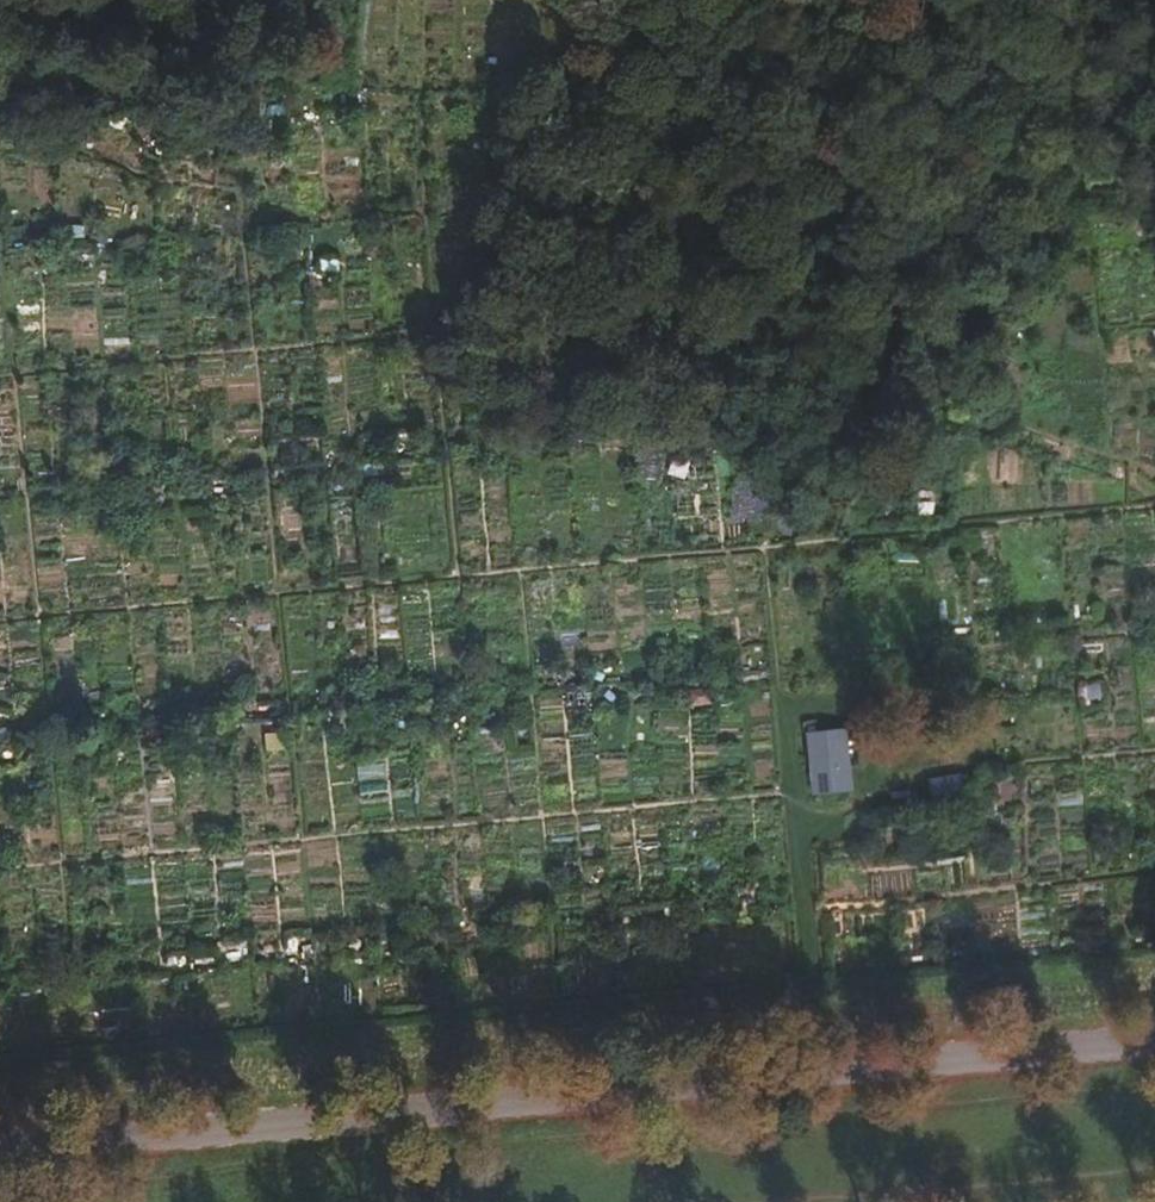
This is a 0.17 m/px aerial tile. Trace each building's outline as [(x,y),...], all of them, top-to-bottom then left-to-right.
[(850,727),(803,729),(807,798),(852,794),(850,727)]
